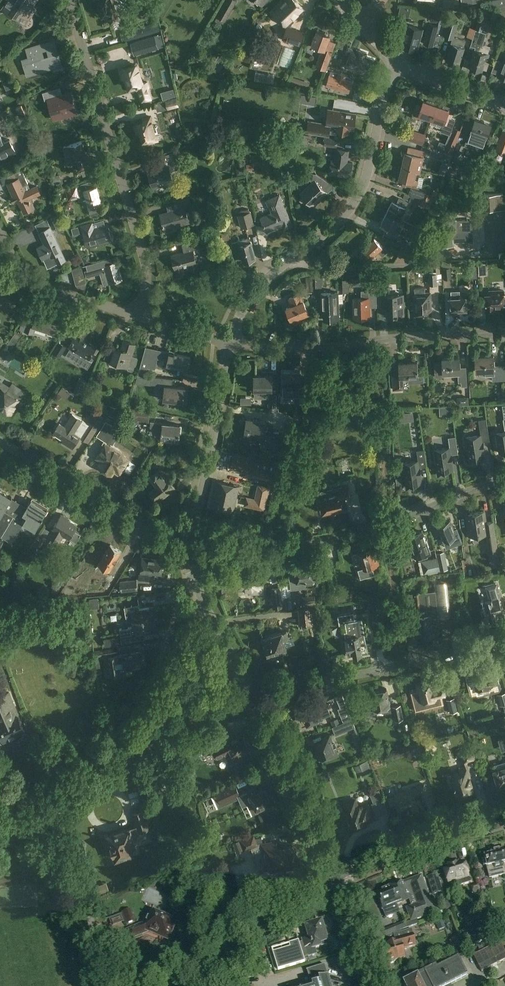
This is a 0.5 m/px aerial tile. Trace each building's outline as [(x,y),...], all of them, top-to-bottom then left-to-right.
[(2,8),(8,13),(9,12),(18,18),(21,14),(29,19),(37,8),(33,5),(36,0),(7,0),(2,8)] [(111,22),(118,20),(112,0),(94,0),(96,7),(100,6),(102,15),(109,13),(111,22)] [(217,16),(218,16),(216,19),(222,23),(224,20),(225,21),(237,0),(226,0),(217,16)] [(287,26),(283,39),(300,45),(304,32),(290,27),(292,23),(290,21),(303,8),(295,0),(287,0),(274,12),(277,15),(276,16),(276,17),(276,19),(279,22),(281,22),(282,22),(283,21),(287,26)] [(473,38),(484,41),(484,39),(486,32),(482,31),(489,8),(483,6),(476,29),(473,38)] [(430,24),(425,42),(439,46),(448,10),(442,8),(437,26),(430,24)] [(444,35),(454,38),(458,22),(449,20),(444,35)] [(423,29),(407,25),(401,46),(417,50),(423,29)] [(142,26),(121,32),(124,40),(145,34),(142,26)] [(324,49),(324,51),(322,51),(316,67),(326,70),(335,43),(328,41),(330,35),(318,30),(312,44),(324,49)] [(131,44),(134,55),(158,47),(155,37),(131,44)] [(466,40),(455,37),(454,40),(452,39),(446,60),(460,64),(465,48),(463,47),(466,40)] [(487,40),(484,39),(484,41),(473,38),(470,48),(474,50),(469,66),(470,66),(469,67),(479,70),(480,69),(482,70),(483,68),(487,70),(489,62),(487,61),(489,54),(488,54),(491,45),(485,44),(487,40)] [(29,57),(22,59),(27,76),(62,65),(59,55),(60,55),(59,52),(58,53),(56,46),(47,49),(49,56),(42,58),(38,44),(26,48),(29,57)] [(367,53),(357,49),(356,51),(348,48),(346,53),(350,54),(346,67),(368,75),(374,59),(366,56),(367,53)] [(194,68),(203,62),(198,55),(190,61),(194,68)] [(126,77),(129,87),(130,87),(131,92),(138,90),(142,101),(151,98),(149,93),(153,92),(149,81),(143,83),(137,65),(121,70),(123,78),(126,77)] [(327,86),(348,92),(351,82),(345,80),(346,76),(331,71),(327,86)] [(300,79),(293,77),(290,85),(297,87),(300,79)] [(53,84),(54,90),(67,88),(66,81),(53,84)] [(48,100),(54,119),(61,117),(62,118),(68,116),(68,115),(77,112),(71,92),(53,97),(51,90),(43,92),(45,100),(48,100)] [(176,96),(165,100),(166,100),(155,103),(158,111),(168,108),(168,109),(179,106),(176,96)] [(414,113),(431,119),(436,105),(424,101),(422,105),(418,103),(414,113)] [(449,110),(436,105),(431,119),(430,124),(442,128),(443,126),(449,128),(451,123),(450,122),(452,116),(447,114),(449,110)] [(348,133),(349,128),(353,129),(356,114),(328,109),(325,124),(310,122),(308,130),(329,133),(336,134),(337,131),(348,133)] [(137,132),(140,132),(144,145),(151,143),(151,142),(157,140),(150,117),(143,119),(144,122),(135,124),(137,132)] [(487,135),(491,125),(475,119),(468,139),(483,144),(486,135),(487,135)] [(399,136),(423,144),(426,134),(403,126),(399,136)] [(454,126),(444,151),(452,154),(462,130),(454,126)] [(503,129),(496,149),(504,153),(504,130),(503,129)] [(0,134),(0,159),(17,152),(10,138),(3,141),(0,134)] [(338,139),(325,137),(324,145),(337,147),(338,139)] [(77,159),(80,169),(92,165),(89,156),(88,151),(85,152),(82,140),(63,146),(68,161),(77,159)] [(458,143),(453,154),(460,157),(465,146),(458,143)] [(451,155),(432,148),(430,155),(449,162),(451,155)] [(335,160),(332,160),(330,174),(350,177),(352,163),(347,162),(349,151),(336,149),(335,160)] [(405,152),(402,165),(417,169),(421,170),(425,152),(411,149),(410,153),(405,152)] [(172,170),(181,168),(176,152),(162,156),(164,165),(163,167),(148,171),(153,187),(164,184),(165,187),(174,184),(171,173),(172,170)] [(404,179),(403,184),(417,187),(421,170),(417,169),(402,165),(399,178),(404,179)] [(14,196),(12,197),(14,202),(19,200),(24,212),(32,208),(28,199),(40,193),(37,186),(31,189),(22,170),(8,176),(10,182),(8,183),(14,196)] [(302,194),(312,204),(318,198),(320,200),(328,192),(326,189),(332,184),(316,174),(312,178),(315,181),(302,194)] [(81,195),(85,194),(84,190),(91,188),(89,181),(66,189),(69,200),(81,197),(81,195)] [(91,188),(84,190),(85,194),(91,215),(103,212),(101,204),(102,204),(97,186),(91,188)] [(424,192),(411,188),(409,194),(411,195),(422,198),(428,201),(429,201),(433,203),(436,198),(424,192)] [(284,229),(292,225),(279,195),(267,200),(272,213),(261,218),(267,232),(283,225),(284,229)] [(482,211),(504,210),(504,195),(482,196),(482,211)] [(399,198),(397,203),(392,201),(386,213),(400,219),(408,203),(399,198)] [(428,201),(422,198),(419,204),(425,207),(426,205),(432,208),(434,204),(428,201)] [(173,210),(174,211),(161,214),(164,228),(189,222),(185,207),(190,205),(188,199),(178,201),(179,208),(173,210)] [(249,208),(238,211),(239,215),(238,216),(242,228),(254,225),(251,212),(250,213),(249,208)] [(386,213),(381,225),(385,227),(383,231),(392,236),(400,219),(386,213)] [(51,217),(55,224),(61,221),(58,214),(51,217)] [(212,219),(215,230),(225,227),(222,217),(212,219)] [(453,245),(453,242),(473,241),(472,219),(439,221),(440,232),(439,232),(440,234),(440,246),(453,245)] [(47,220),(37,225),(40,231),(39,232),(45,244),(38,248),(43,259),(47,268),(57,263),(65,260),(47,220)] [(89,238),(91,245),(111,240),(107,225),(93,229),(92,223),(82,226),(85,239),(89,238)] [(252,242),(251,242),(250,237),(238,240),(243,261),(256,258),(252,242)] [(369,243),(367,242),(366,243),(360,248),(364,253),(360,257),(365,263),(378,251),(383,256),(387,252),(382,247),(383,247),(375,238),(369,243)] [(403,246),(409,249),(412,243),(406,240),(403,246)] [(177,274),(184,272),(182,268),(189,266),(191,271),(198,269),(193,250),(197,248),(195,241),(182,245),(184,251),(172,255),(177,274)] [(405,258),(409,249),(403,246),(399,255),(405,258)] [(88,270),(85,271),(87,277),(105,271),(109,283),(122,279),(117,261),(113,263),(111,257),(83,265),(84,266),(87,265),(88,270)] [(486,263),(479,263),(479,275),(487,275),(486,263)] [(451,278),(451,267),(443,267),(444,278),(451,278)] [(308,285),(308,292),(315,292),(313,275),(306,276),(307,285),(308,285)] [(352,279),(342,280),(343,293),(348,292),(352,279)] [(380,307),(387,306),(387,315),(403,314),(403,294),(387,295),(387,287),(380,288),(380,307)] [(362,320),(369,319),(369,317),(369,305),(377,304),(376,290),(362,290),(362,298),(353,298),(354,318),(362,318),(362,320)] [(483,302),(486,302),(487,309),(489,312),(492,312),(495,309),(495,307),(504,307),(504,290),(490,291),(490,294),(483,295),(483,302)] [(466,294),(460,294),(460,291),(451,291),(452,298),(449,298),(450,314),(459,313),(459,310),(467,310),(466,294)] [(325,320),(339,319),(338,304),(339,304),(339,303),(338,303),(338,292),(321,293),(322,307),(324,307),(325,320)] [(291,320),(308,313),(300,293),(289,298),(292,305),(286,308),(291,320)] [(430,293),(425,293),(425,296),(415,296),(416,315),(424,315),(424,312),(425,312),(431,311),(430,293)] [(47,332),(47,333),(55,335),(58,326),(50,324),(52,318),(37,313),(34,321),(28,319),(25,331),(33,334),(35,328),(47,332)] [(89,358),(96,347),(84,340),(88,329),(80,326),(77,334),(70,346),(76,350),(73,355),(85,363),(88,358),(89,358)] [(7,345),(12,348),(20,337),(15,333),(7,345)] [(109,350),(110,347),(109,347),(104,358),(110,361),(117,363),(128,367),(128,368),(129,369),(132,371),(133,370),(135,366),(138,357),(132,356),(136,344),(124,340),(122,348),(115,345),(113,351),(109,350)] [(66,347),(60,343),(54,353),(60,357),(66,347)] [(10,352),(1,346),(0,348),(0,354),(1,352),(8,356),(10,352)] [(146,348),(138,375),(140,375),(145,376),(147,367),(155,369),(158,358),(168,360),(167,367),(175,369),(175,366),(188,369),(191,357),(175,354),(175,352),(174,352),(174,354),(146,348)] [(475,357),(476,372),(485,372),(486,376),(492,375),(493,381),(504,380),(504,366),(494,367),(494,356),(475,357)] [(466,369),(460,369),(459,358),(443,359),(443,365),(435,365),(435,377),(444,377),(444,374),(458,373),(459,383),(462,383),(462,386),(467,386),(466,369)] [(394,390),(401,390),(400,377),(408,377),(409,383),(424,382),(424,375),(419,375),(418,362),(399,363),(399,370),(393,371),(394,390)] [(306,388),(300,388),(300,372),(283,372),(283,384),(283,394),(291,394),(291,384),(296,384),(296,394),(300,394),(300,403),(306,403),(306,388)] [(255,389),(255,398),(269,398),(269,406),(277,406),(277,394),(272,394),(272,376),(255,376),(255,381),(252,381),(252,389),(255,389)] [(184,402),(185,387),(172,386),(173,379),(152,377),(152,384),(165,385),(164,400),(184,402)] [(11,413),(21,398),(22,398),(26,391),(13,382),(10,386),(1,380),(0,381),(0,406),(11,413)] [(110,405),(108,415),(117,416),(119,407),(110,405)] [(148,421),(149,409),(139,408),(139,409),(132,408),(131,418),(138,419),(138,420),(148,421)] [(88,424),(88,425),(96,430),(103,418),(95,413),(88,424)] [(88,425),(88,424),(73,414),(65,427),(60,424),(54,433),(56,434),(55,435),(62,440),(63,438),(69,442),(67,444),(73,448),(88,425)] [(286,437),(280,438),(280,432),(273,433),(273,425),(267,424),(267,422),(247,419),(245,436),(257,438),(257,435),(265,437),(265,434),(273,435),(274,452),(287,451),(286,437)] [(481,435),(466,437),(470,464),(478,463),(477,459),(485,457),(484,450),(485,450),(484,442),(490,441),(487,419),(479,421),(481,435)] [(179,440),(179,435),(180,435),(181,425),(151,422),(150,430),(161,432),(161,433),(162,433),(162,439),(179,440)] [(496,434),(499,454),(504,453),(504,432),(496,434)] [(449,438),(450,448),(435,450),(438,477),(446,476),(446,471),(454,470),(452,463),(453,463),(452,455),(458,454),(456,437),(449,438)] [(122,451),(108,441),(97,458),(102,461),(99,466),(112,475),(115,470),(120,473),(123,469),(130,473),(136,464),(120,454),(122,451)] [(322,449),(314,446),(309,460),(317,463),(322,449)] [(166,454),(156,449),(153,454),(164,460),(166,454)] [(427,467),(424,450),(417,451),(419,461),(403,463),(407,490),(415,489),(414,484),(422,483),(421,476),(422,476),(421,468),(427,467)] [(275,479),(279,463),(235,454),(231,469),(275,479)] [(157,487),(150,492),(158,502),(176,488),(167,477),(166,477),(160,470),(151,477),(157,487)] [(234,512),(239,487),(217,482),(211,507),(234,512)] [(344,511),(341,499),(351,496),(348,485),(321,492),(323,497),(320,498),(324,513),(336,509),(337,513),(344,511)] [(259,501),(251,499),(250,507),(264,510),(269,488),(259,486),(258,491),(261,492),(259,501)] [(0,490),(0,515),(1,516),(0,517),(0,536),(2,536),(14,516),(21,504),(12,498),(12,497),(0,490)] [(31,500),(27,507),(21,504),(14,516),(2,536),(12,543),(24,522),(35,529),(42,519),(43,518),(43,517),(48,509),(31,500)] [(470,514),(467,518),(470,534),(479,533),(479,535),(487,534),(490,551),(497,550),(493,523),(486,524),(484,512),(470,514)] [(59,542),(63,534),(76,542),(82,533),(75,529),(77,525),(68,520),(69,519),(61,514),(53,528),(49,536),(59,542)] [(443,523),(440,525),(440,526),(438,527),(444,542),(458,536),(455,530),(454,531),(450,522),(444,524),(443,523)] [(423,532),(416,534),(414,533),(412,534),(411,536),(409,537),(414,550),(412,551),(415,558),(431,553),(429,547),(427,541),(426,541),(423,532)] [(47,538),(44,543),(38,539),(32,548),(38,552),(42,544),(48,548),(52,541),(47,538)] [(99,564),(110,571),(122,551),(111,544),(99,564)] [(366,549),(367,550),(358,553),(360,562),(362,561),(364,568),(379,564),(376,553),(374,554),(372,549),(368,550),(367,549),(366,549)] [(446,561),(443,551),(437,553),(439,562),(446,561)] [(139,574),(139,581),(149,582),(150,575),(149,575),(149,573),(162,574),(163,559),(143,556),(141,572),(141,574),(139,574)] [(437,557),(421,560),(424,574),(440,570),(437,557)] [(314,564),(304,566),(307,586),(317,585),(316,579),(317,579),(314,564)] [(302,565),(298,565),(298,567),(294,567),(296,582),(297,581),(297,588),(307,586),(304,566),(303,566),(302,565)] [(249,593),(263,593),(263,573),(259,573),(259,570),(236,571),(237,578),(239,578),(240,590),(249,589),(249,593)] [(102,587),(107,590),(115,578),(110,575),(102,587)] [(137,580),(121,581),(122,591),(138,590),(137,580)] [(485,601),(487,610),(482,611),(484,619),(490,618),(490,619),(499,617),(498,614),(503,613),(498,597),(501,597),(497,585),(487,588),(490,600),(485,601)] [(274,608),(284,606),(283,598),(281,586),(272,588),(274,608)] [(432,623),(431,616),(438,615),(435,591),(417,593),(417,594),(406,595),(408,611),(415,610),(418,639),(433,637),(432,624),(432,623)] [(334,594),(335,602),(351,600),(350,592),(334,594)] [(283,598),(284,606),(284,608),(292,607),(291,597),(283,598)] [(134,626),(120,628),(122,642),(145,639),(144,632),(155,631),(153,617),(153,611),(151,611),(150,607),(140,609),(140,614),(132,615),(133,620),(134,620),(134,626)] [(299,609),(301,626),(314,625),(312,608),(299,609)] [(353,614),(339,616),(341,625),(347,624),(348,632),(346,632),(347,639),(346,639),(349,655),(353,654),(354,656),(363,655),(362,653),(368,652),(367,644),(366,644),(362,620),(357,621),(357,620),(355,620),(353,614)] [(270,659),(280,655),(279,651),(287,648),(286,647),(295,644),(291,631),(288,633),(287,631),(264,639),(266,646),(265,646),(264,648),(264,650),(264,651),(265,652),(266,653),(267,653),(268,653),(269,654),(270,659)] [(116,637),(104,639),(106,646),(117,644),(116,637)] [(118,648),(99,651),(100,656),(119,653),(118,648)] [(132,667),(144,664),(142,651),(123,655),(108,658),(111,676),(121,674),(119,665),(125,664),(125,668),(126,667),(127,671),(133,670),(132,667)] [(472,674),(469,674),(471,682),(474,681),(477,690),(491,687),(490,686),(497,684),(494,672),(487,674),(486,669),(480,670),(477,670),(474,670),(473,672),(472,672),(472,674)] [(433,681),(417,685),(422,702),(437,699),(437,698),(446,696),(443,685),(434,687),(433,681)] [(384,713),(393,711),(394,711),(393,706),(390,707),(386,690),(371,693),(371,695),(367,695),(368,700),(364,700),(367,714),(370,716),(374,715),(376,712),(376,711),(378,710),(378,712),(383,711),(384,713)] [(13,739),(12,736),(25,731),(9,693),(0,696),(0,733),(4,742),(13,739)] [(347,705),(342,694),(336,696),(341,707),(347,705)] [(458,711),(455,698),(447,700),(450,713),(458,711)] [(305,718),(308,724),(331,714),(326,701),(317,704),(315,701),(298,709),(301,716),(303,715),(305,718)] [(401,704),(393,706),(394,711),(393,711),(395,721),(404,719),(401,704)] [(343,721),(352,718),(347,705),(341,707),(338,708),(343,721)] [(332,727),(336,734),(355,726),(352,719),(332,727)] [(220,727),(207,740),(210,746),(213,752),(216,758),(225,754),(230,763),(233,764),(252,755),(249,749),(250,749),(249,747),(250,745),(249,742),(247,742),(243,733),(227,741),(220,727)] [(321,759),(330,756),(331,758),(339,755),(331,735),(324,738),(325,740),(318,743),(321,750),(318,752),(321,759)] [(210,746),(203,750),(205,756),(213,752),(210,746)] [(462,764),(475,759),(471,748),(458,752),(462,764)] [(362,758),(365,767),(375,764),(373,755),(362,758)] [(493,765),(494,770),(496,778),(492,779),(494,787),(500,785),(503,787),(504,786),(504,762),(493,765)] [(458,798),(465,796),(464,793),(474,790),(466,767),(459,769),(460,773),(447,777),(451,788),(455,787),(458,798)] [(324,782),(322,774),(316,777),(318,784),(324,782)] [(239,798),(232,784),(213,792),(215,797),(217,797),(221,806),(239,798)] [(409,809),(410,811),(412,812),(416,811),(417,808),(416,805),(418,805),(415,797),(421,795),(422,799),(429,797),(424,784),(418,786),(419,789),(413,791),(412,789),(395,795),(400,811),(408,808),(408,809),(409,809)] [(269,796),(265,788),(257,792),(255,788),(249,790),(243,793),(253,814),(258,812),(259,812),(267,809),(265,806),(275,801),(272,795),(269,796)] [(373,804),(383,800),(379,791),(370,795),(373,804)] [(370,819),(373,818),(368,806),(364,808),(363,806),(358,808),(355,800),(343,805),(346,813),(348,812),(349,814),(351,821),(354,827),(354,828),(355,829),(357,830),(358,830),(359,830),(360,829),(361,828),(361,827),(361,826),(361,825),(369,822),(369,821),(370,821),(370,819)] [(110,854),(112,855),(115,854),(116,859),(125,856),(127,857),(131,856),(133,853),(132,850),(136,848),(132,834),(151,828),(145,810),(133,814),(137,826),(108,835),(112,845),(109,846),(108,847),(110,854)] [(273,868),(281,867),(278,848),(277,842),(263,844),(263,843),(257,844),(254,835),(233,843),(237,853),(245,850),(252,848),(254,855),(256,854),(259,870),(267,869),(273,868)] [(291,865),(294,865),(294,863),(299,862),(297,854),(295,855),(293,846),(278,848),(281,867),(284,866),(285,868),(292,867),(291,865)] [(484,866),(485,866),(486,866),(489,879),(504,875),(504,869),(504,864),(504,863),(504,850),(492,853),(492,856),(485,857),(484,860),(482,860),(482,861),(484,861),(484,865),(483,865),(484,866)] [(445,866),(446,868),(443,869),(448,884),(469,878),(464,863),(455,865),(455,863),(445,866)] [(443,892),(438,875),(428,878),(433,895),(443,892)] [(414,913),(409,915),(411,922),(435,913),(422,876),(404,883),(409,897),(410,899),(409,899),(412,906),(411,907),(414,913)] [(391,886),(391,888),(390,888),(397,904),(409,899),(410,899),(409,897),(404,883),(397,886),(396,885),(391,886)] [(390,888),(377,893),(379,897),(378,898),(382,910),(397,904),(390,888)] [(135,921),(130,909),(121,912),(126,925),(135,921)] [(154,912),(154,914),(150,912),(145,924),(128,931),(131,939),(148,932),(172,942),(176,930),(173,929),(175,923),(166,919),(167,917),(154,912)] [(322,923),(320,923),(318,922),(315,923),(314,925),(312,926),(312,927),(309,928),(309,927),(306,927),(310,938),(303,941),(303,944),(300,945),(299,942),(296,943),(295,943),(296,946),(290,947),(291,948),(285,950),(279,952),(277,953),(273,954),(278,971),(285,969),(290,968),(296,966),(305,963),(304,959),(308,958),(317,955),(315,949),(329,945),(322,923)] [(393,927),(395,933),(407,928),(404,922),(393,927)] [(384,951),(383,952),(383,955),(384,958),(386,960),(387,960),(388,963),(390,964),(394,963),(395,961),(405,958),(403,951),(407,950),(407,949),(417,946),(413,933),(395,939),(396,942),(386,945),(387,948),(383,949),(384,951)] [(462,949),(458,939),(449,942),(450,945),(447,946),(450,954),(462,949)] [(473,955),(481,971),(504,958),(504,952),(504,950),(499,941),(473,955)] [(451,985),(466,977),(458,960),(437,971),(435,968),(403,985),(404,985),(451,985)] [(329,978),(310,983),(311,985),(331,985),(329,978)]
